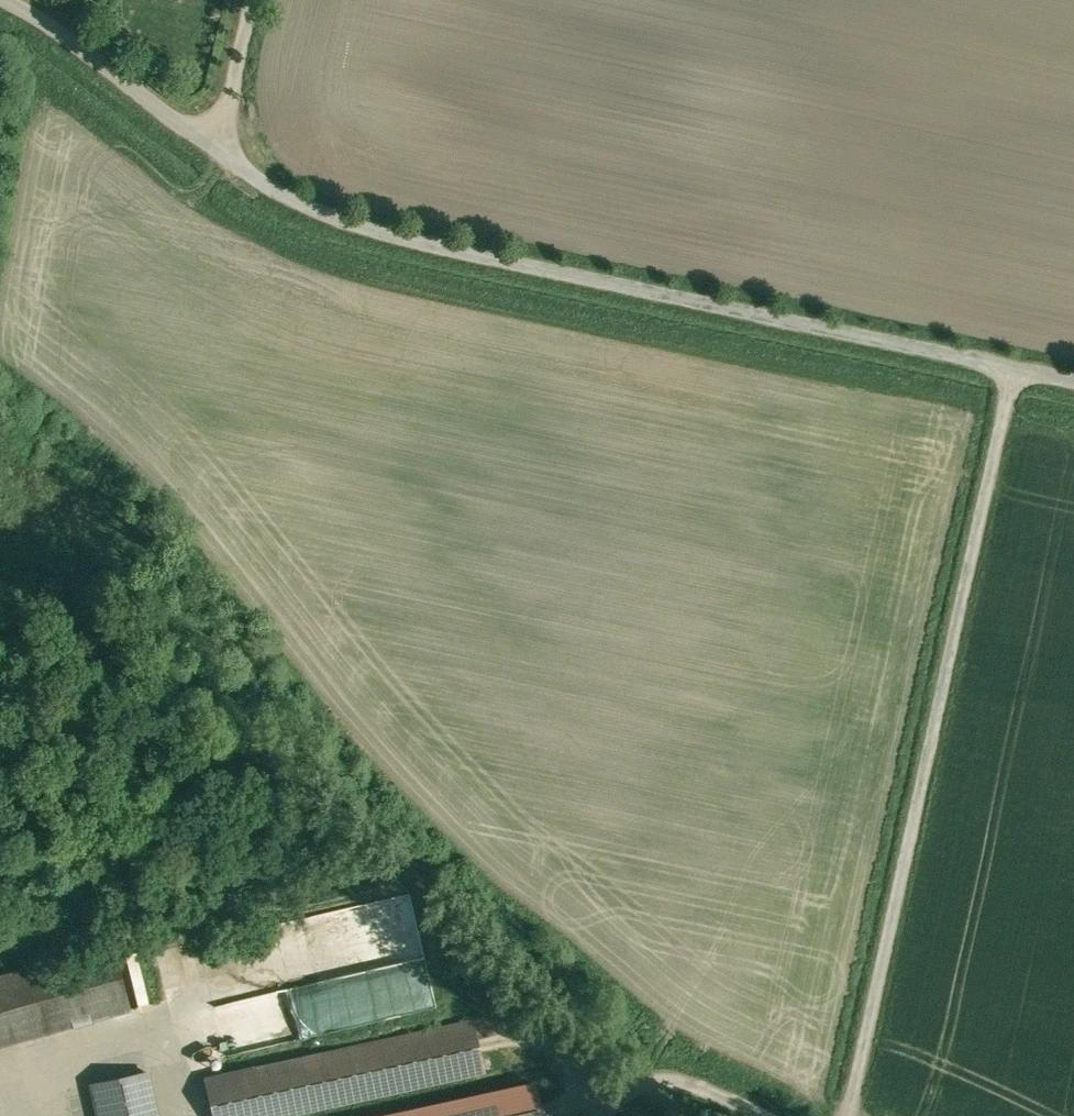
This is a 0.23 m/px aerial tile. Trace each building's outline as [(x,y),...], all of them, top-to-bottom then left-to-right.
[(0,976),(0,1044),(130,1009),(113,945),(0,976)] [(474,1022),(206,1080),(214,1115),(283,1115),(485,1072),(474,1022)] [(92,1085),(99,1115),(175,1115),(164,1068),(92,1085)] [(289,1115),(369,1115),(453,1099),(450,1083),(289,1115)] [(533,1085),(387,1115),(540,1115),(533,1085)]
